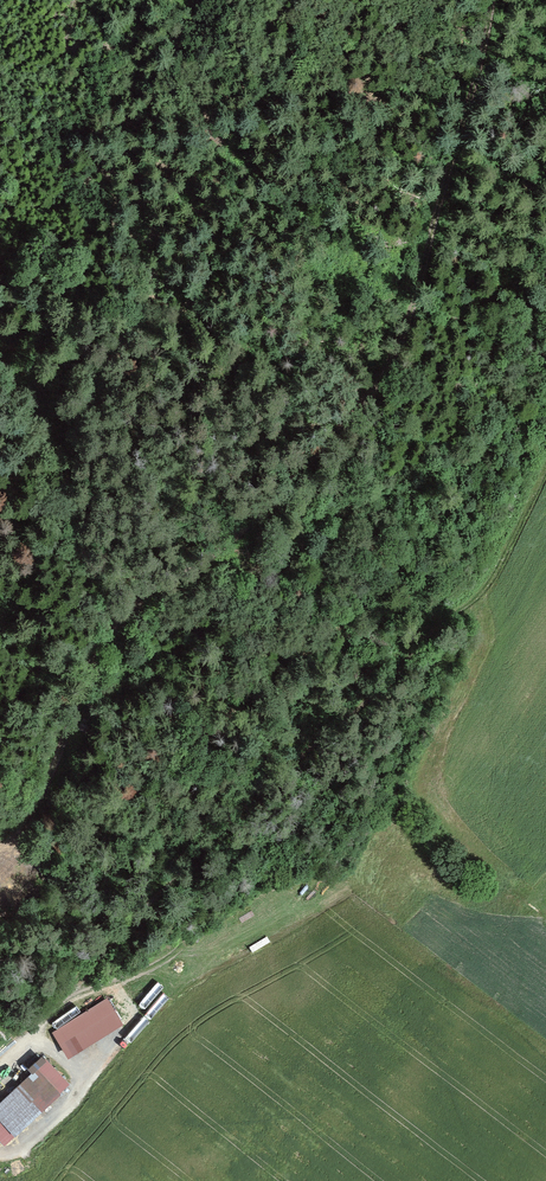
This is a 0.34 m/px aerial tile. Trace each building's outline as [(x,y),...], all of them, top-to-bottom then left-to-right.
[(65,1047),(114,1016),(100,995),(52,1026),(65,1047)] [(47,1054),(0,1097),(0,1148),(1,1150),(74,1083),(47,1054)]
